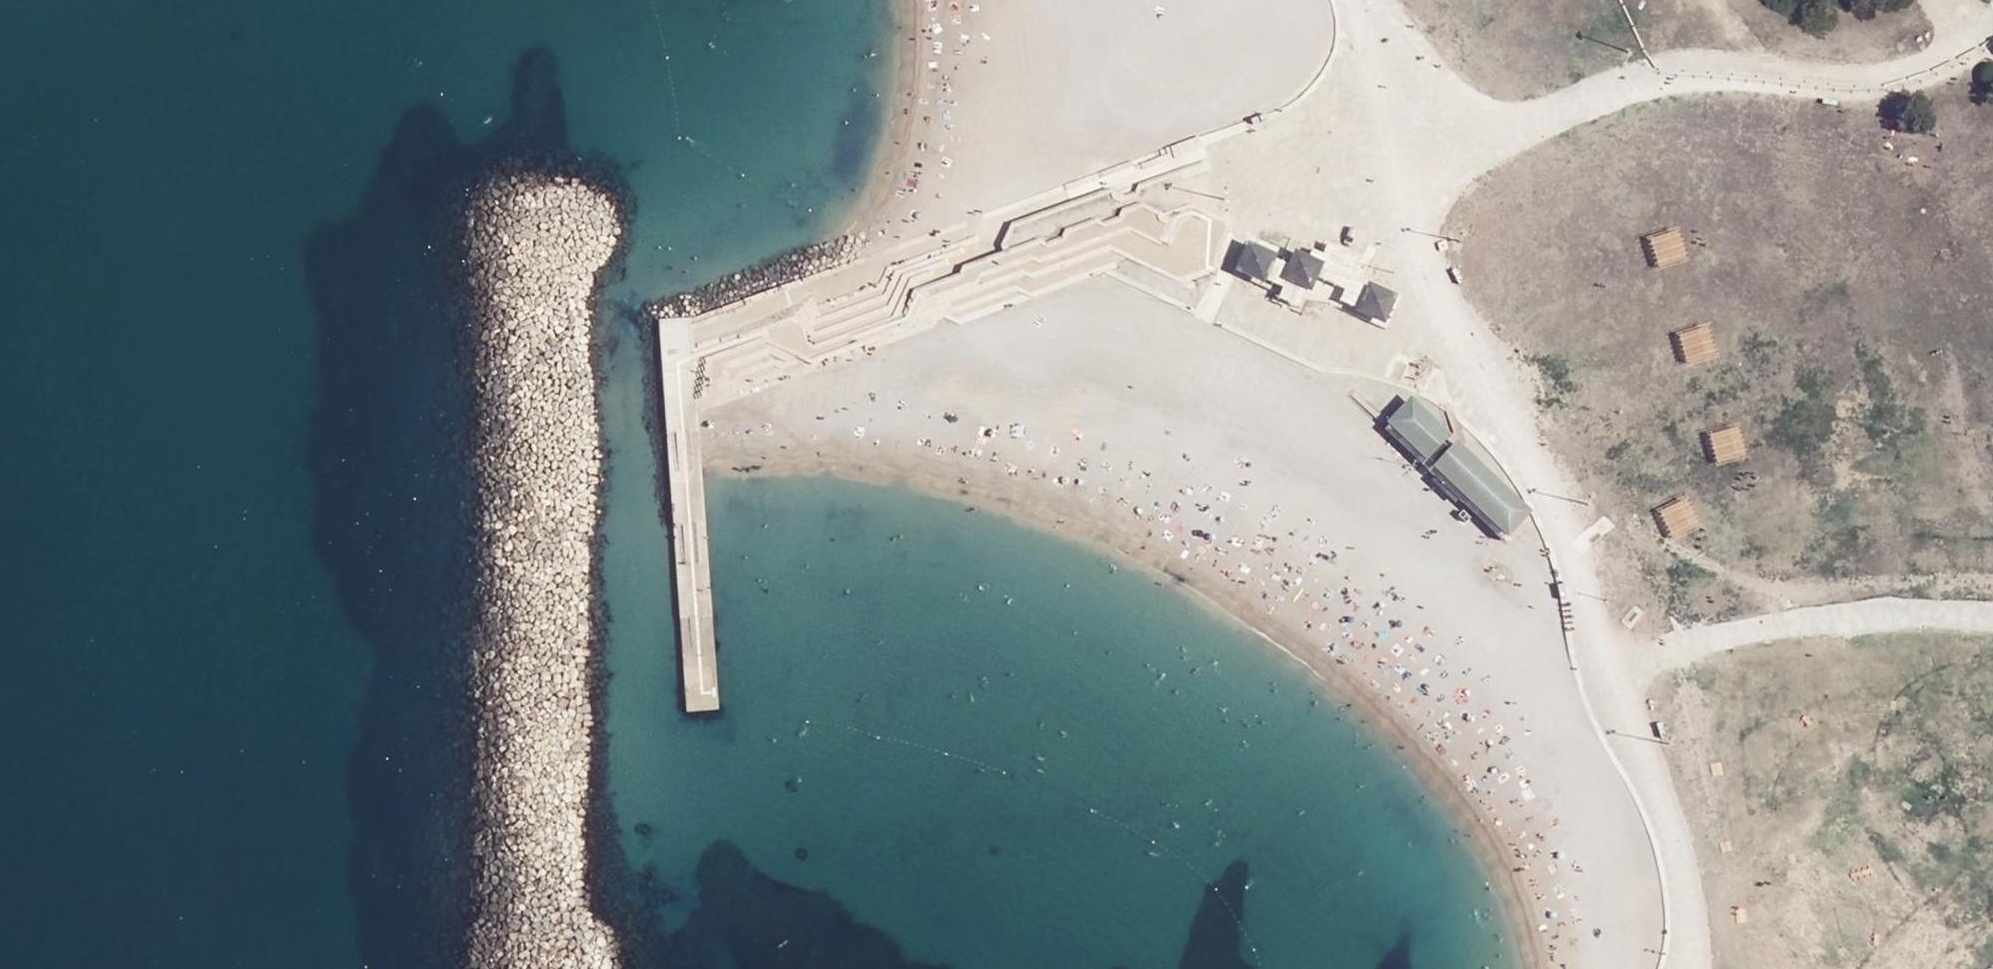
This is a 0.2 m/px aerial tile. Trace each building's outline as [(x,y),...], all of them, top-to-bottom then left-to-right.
[(1327,260),(1300,249),(1295,261),(1251,244),(1237,278),(1308,307),(1327,260)] [(1368,285),(1353,281),(1360,256),(1331,248),(1322,282),(1348,289),(1343,306),(1361,311),(1368,285)] [(1374,283),(1360,314),(1389,326),(1402,296),(1374,283)] [(1451,436),(1413,400),(1388,424),(1427,458),(1451,436)] [(1528,507),(1459,442),(1437,467),(1509,539),(1531,514),(1528,507)]
